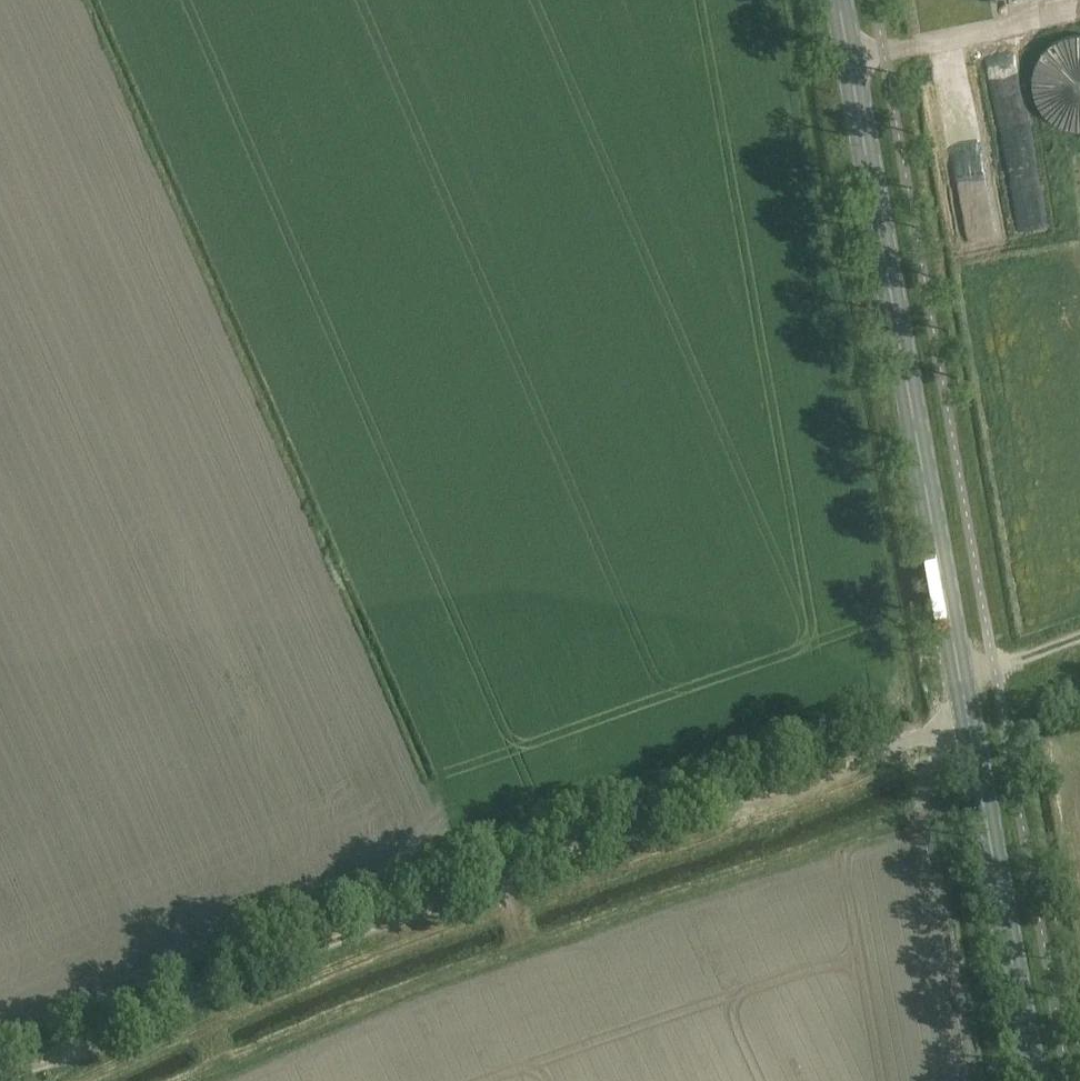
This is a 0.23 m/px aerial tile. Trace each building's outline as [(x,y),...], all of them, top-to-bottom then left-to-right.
[(1032,82),(1032,86),(1033,90),(1033,94),(1035,98),(1036,102),(1038,106),(1040,109),(1043,113),(1046,116),(1049,119),(1052,121),(1056,123),(1059,125),(1063,127),(1067,128),(1071,129),(1075,130),(1079,130),(1079,34),(1075,34),(1071,35),(1067,36),(1063,37),(1059,39),(1056,41),(1052,43),(1049,45),(1046,48),(1043,51),(1040,55),(1038,58),(1036,62),(1035,66),(1033,70),(1033,74),(1032,78),(1032,82)]
